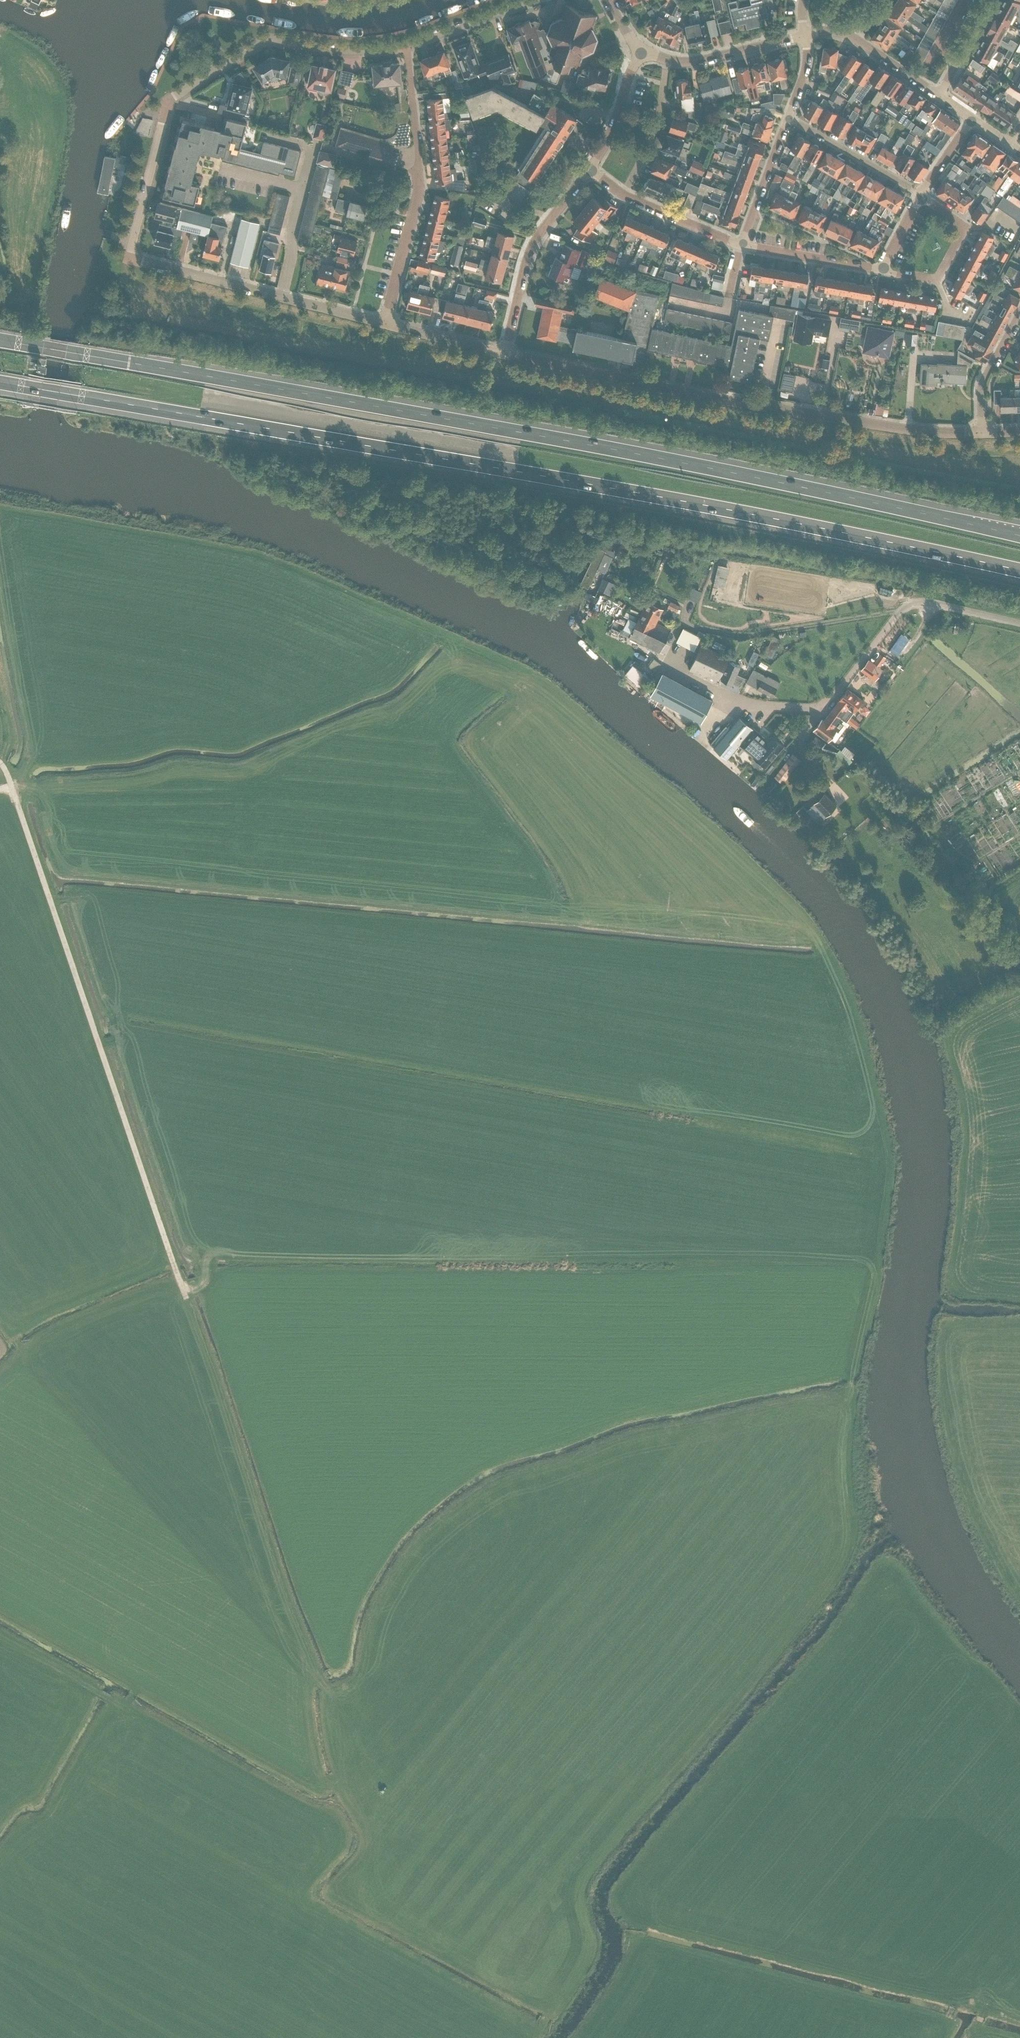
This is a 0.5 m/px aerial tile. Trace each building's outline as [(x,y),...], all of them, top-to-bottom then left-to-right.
[(715,11),(723,9),(721,0),(713,0),(715,11)] [(732,26),(744,23),(745,29),(764,24),(763,18),(770,16),(767,5),(773,3),(773,0),(733,0),(726,2),(732,26)] [(894,4),(921,22),(924,18),(919,15),(912,10),(916,3),(911,0),(897,0),(894,4)] [(953,9),(956,3),(952,0),(944,0),(942,3),(953,9)] [(996,16),(1010,24),(1019,5),(1019,4),(1013,0),(1004,0),(996,16)] [(660,35),(663,37),(679,6),(674,2),(669,14),(663,11),(660,17),(659,16),(656,23),(650,20),(647,27),(652,29),(651,32),(653,33),(653,35),(656,37),(657,36),(659,37),(660,35)] [(939,9),(949,15),(953,9),(942,3),(940,6),(939,9)] [(921,22),(894,4),(887,15),(902,25),(906,19),(918,27),(921,22)] [(530,22),(547,71),(548,74),(547,75),(545,74),(543,78),(556,83),(560,72),(554,70),(555,66),(568,71),(572,61),(579,64),(582,55),(583,55),(583,54),(593,50),(597,39),(593,29),(593,28),(592,28),(597,16),(586,12),(587,10),(579,7),(578,9),(567,5),(563,17),(562,17),(561,18),(552,22),(548,32),(538,28),(540,23),(539,22),(535,21),(530,22)] [(679,6),(663,37),(667,39),(666,40),(668,41),(668,43),(671,44),(672,43),(674,44),(682,28),(674,24),(677,18),(678,19),(682,13),(679,11),(681,8),(679,6)] [(936,15),(946,21),(949,15),(939,9),(936,15)] [(694,24),(698,44),(702,43),(703,43),(711,41),(710,35),(716,33),(714,21),(702,24),(698,10),(695,11),(695,13),(695,18),(696,23),(694,24)] [(689,46),(698,44),(694,24),(696,23),(695,18),(695,13),(690,13),(690,20),(691,24),(687,26),(687,28),(689,36),(687,37),(689,46)] [(932,21),(943,27),(946,21),(936,15),(932,21)] [(996,16),(985,36),(999,44),(1009,49),(1013,51),(1018,43),(1010,39),(1008,43),(1001,39),(1006,31),(1010,24),(996,16)] [(878,27),(906,46),(908,42),(896,33),(900,27),(886,17),(878,27)] [(547,71),(530,22),(529,20),(522,23),(522,22),(514,25),(514,26),(506,29),(512,44),(520,41),(529,66),(530,66),(534,76),(547,71)] [(929,27),(939,33),(943,27),(932,21),(929,27)] [(912,58),(915,52),(906,46),(878,27),(871,38),(886,48),(890,42),(906,53),(902,59),(908,63),(912,58)] [(925,33),(936,39),(939,33),(929,27),(925,33)] [(922,40),(932,45),(936,39),(925,33),(922,40)] [(985,36),(980,46),(974,56),(988,64),(992,57),(1000,62),(1004,54),(996,50),(999,44),(985,36)] [(919,46),(929,51),(932,45),(922,40),(919,46)] [(488,75),(484,64),(479,66),(470,42),(454,48),(465,78),(478,73),(480,78),(488,75)] [(919,46),(916,50),(915,52),(926,58),(929,51),(919,46)] [(834,65),(838,68),(843,54),(837,52),(837,49),(824,47),(823,58),(821,57),(819,71),(826,72),(827,64),(834,65)] [(432,56),(440,78),(451,74),(455,84),(461,82),(457,70),(451,71),(450,66),(447,58),(445,59),(443,52),(432,56)] [(915,52),(912,58),(922,64),(926,58),(915,52)] [(843,54),(838,68),(847,74),(840,85),(844,88),(851,78),(850,77),(861,61),(851,54),(849,57),(843,54)] [(508,55),(484,64),(488,75),(490,79),(497,76),(501,86),(511,82),(507,73),(515,70),(513,64),(512,64),(508,55)] [(435,80),(440,78),(432,56),(422,60),(424,66),(422,67),(425,75),(432,73),(435,80)] [(1013,56),(1010,62),(1017,66),(1019,60),(1013,56)] [(287,66),(288,61),(273,58),(270,59),(255,68),(263,80),(268,77),(270,81),(274,82),(278,81),(281,79),(282,75),(285,75),(285,74),(290,75),(289,80),(299,82),(302,68),(292,66),(287,66)] [(786,87),(788,84),(784,68),(787,67),(785,59),(782,60),(782,59),(769,62),(773,79),(780,77),(782,88),(786,87)] [(970,65),(981,73),(985,67),(973,59),(969,65),(970,65)] [(380,84),(395,83),(395,84),(396,85),(397,85),(398,86),(401,111),(392,112),(392,117),(394,118),(396,119),(397,121),(398,124),(399,126),(399,128),(398,130),(401,132),(395,144),(341,128),(335,147),(369,157),(368,160),(395,168),(400,153),(398,153),(400,146),(401,147),(403,147),(404,147),(405,147),(406,146),(407,146),(408,145),(409,145),(410,144),(410,143),(411,142),(411,141),(411,140),(411,139),(411,138),(411,137),(411,136),(410,136),(408,134),(409,134),(410,132),(410,131),(410,130),(410,128),(410,127),(410,126),(410,125),(409,124),(407,123),(408,122),(408,121),(409,120),(409,119),(409,118),(409,117),(409,116),(409,115),(409,113),(408,112),(406,111),(407,110),(407,109),(408,108),(408,107),(408,106),(408,105),(408,104),(408,103),(408,102),(407,101),(407,100),(407,101),(405,99),(405,98),(406,97),(406,96),(407,95),(407,94),(407,93),(407,92),(407,91),(406,90),(406,89),(406,88),(405,89),(404,89),(403,81),(402,81),(402,82),(401,82),(400,73),(400,72),(400,70),(400,69),(399,63),(391,64),(390,62),(383,63),(383,65),(373,66),(375,85),(376,85),(375,83),(379,82),(380,84)] [(752,66),(755,79),(756,83),(763,81),(765,90),(773,88),(771,81),(769,82),(768,79),(771,79),(769,73),(767,73),(765,63),(752,66)] [(860,90),(866,82),(874,70),(863,63),(853,77),(861,83),(860,86),(859,85),(854,92),(848,101),(852,103),(861,90),(860,90)] [(320,68),(318,67),(313,66),(311,72),(307,71),(305,81),(309,81),(308,85),(319,87),(319,88),(319,89),(319,90),(319,91),(320,92),(321,93),(322,93),(322,94),(323,94),(324,94),(325,94),(326,94),(327,93),(328,93),(328,92),(329,91),(329,90),(331,90),(335,71),(327,69),(327,67),(321,65),(320,68)] [(581,75),(587,76),(585,85),(605,90),(607,80),(610,80),(611,73),(604,72),(604,68),(595,66),(595,68),(590,66),(582,69),(581,75)] [(868,83),(866,82),(860,90),(861,90),(864,93),(869,86),(870,87),(873,83),(880,87),(890,73),(879,66),(869,80),(870,80),(868,83)] [(747,85),(750,98),(751,98),(752,104),(760,103),(758,96),(759,96),(756,83),(755,79),(751,80),(748,67),(737,70),(738,78),(732,79),(736,93),(742,91),(741,87),(747,85)] [(338,83),(351,86),(354,73),(341,70),(338,83)] [(987,79),(991,82),(997,74),(993,71),(987,79)] [(225,105),(220,104),(218,112),(242,118),(244,111),(246,111),(252,87),(251,87),(251,86),(241,72),(233,77),(237,82),(237,84),(234,83),(231,95),(228,94),(225,105)] [(522,79),(523,79),(521,87),(535,90),(537,83),(543,85),(545,81),(540,79),(540,78),(523,75),(522,79)] [(902,82),(891,75),(882,89),(880,91),(879,90),(870,103),(877,106),(887,92),(893,96),(902,82)] [(704,100),(731,93),(727,77),(721,78),(721,76),(710,79),(710,82),(700,85),(704,100)] [(979,89),(975,86),(961,77),(953,89),(971,102),(980,89),(979,89)] [(561,91),(573,95),(577,83),(564,79),(561,91)] [(694,110),(693,96),(691,96),(690,83),(688,83),(687,79),(676,80),(677,91),(675,91),(676,97),(685,96),(685,98),(682,99),(683,111),(694,110)] [(466,97),(473,94),(470,85),(469,85),(468,82),(462,84),(461,85),(462,88),(463,88),(466,97)] [(894,98),(904,104),(906,101),(914,90),(904,83),(894,98)] [(830,97),(834,91),(832,91),(832,90),(819,85),(817,92),(830,97)] [(473,94),(466,97),(473,117),(497,108),(537,129),(541,122),(549,127),(507,192),(522,202),(536,180),(537,181),(577,119),(560,108),(559,109),(544,99),(544,100),(534,92),(527,105),(493,86),(490,87),(473,94)] [(1009,86),(1005,92),(1019,102),(1019,93),(1015,91),(1009,86)] [(347,89),(339,87),(336,97),(344,99),(347,89)] [(980,108),(989,95),(980,89),(971,102),(980,108)] [(433,99),(427,100),(430,121),(445,119),(451,118),(450,112),(444,112),(443,98),(448,97),(448,91),(433,92),(433,99)] [(834,91),(830,97),(830,98),(840,104),(844,98),(834,91)] [(906,101),(904,104),(900,111),(904,114),(910,105),(918,110),(926,98),(916,91),(908,102),(906,101)] [(774,104),(777,104),(781,104),(784,93),(774,93),(774,101),(774,104)] [(989,114),(998,102),(989,95),(980,108),(989,114)] [(824,108),(828,101),(823,98),(819,105),(812,101),(804,115),(815,121),(823,108),(824,108)] [(829,99),(828,101),(824,108),(822,112),(824,113),(818,123),(829,129),(838,114),(832,111),(833,108),(835,106),(832,105),(833,102),(829,99)] [(920,111),(916,116),(919,119),(922,115),(929,120),(930,118),(938,107),(928,99),(920,111)] [(706,117),(705,101),(695,102),(696,118),(706,117)] [(1016,114),(998,102),(989,114),(1008,127),(1016,114)] [(899,112),(889,105),(885,110),(895,117),(899,112)] [(732,115),(734,108),(725,106),(723,112),(732,115)] [(856,106),(853,111),(850,116),(848,114),(846,119),(840,116),(831,131),(844,138),(858,113),(860,109),(856,106)] [(873,118),(874,119),(877,113),(879,109),(874,107),(862,130),(855,126),(847,140),(855,144),(856,143),(858,145),(873,118)] [(467,108),(458,109),(459,117),(460,117),(469,116),(470,116),(467,108)] [(756,121),(754,126),(770,132),(773,124),(772,124),(775,117),(773,116),(776,108),(762,108),(750,108),(750,114),(752,114),(751,119),(756,121)] [(940,108),(932,121),(934,123),(936,125),(935,127),(940,130),(942,128),(951,115),(940,108)] [(907,117),(900,112),(895,118),(902,123),(907,117)] [(951,115),(942,128),(947,132),(938,146),(942,148),(951,135),(960,122),(951,115)] [(135,133),(149,137),(153,120),(139,117),(135,133)] [(695,131),(697,125),(689,122),(689,123),(674,117),(669,130),(684,136),(687,128),(695,131)] [(280,173),(282,174),(284,167),(286,161),(287,155),(289,148),(264,142),(261,154),(241,149),(247,123),(227,118),(224,131),(183,120),(163,197),(195,205),(200,185),(188,182),(197,145),(219,151),(224,153),(222,161),(279,175),(280,173)] [(445,119),(430,121),(432,141),(447,140),(446,130),(452,129),(451,118),(445,119)] [(878,121),(874,119),(873,118),(858,145),(861,146),(860,147),(868,152),(876,138),(870,135),(878,121)] [(770,132),(754,126),(744,122),(742,127),(753,131),(751,135),(767,141),(770,132)] [(904,126),(897,122),(892,129),(899,134),(904,126)] [(326,126),(318,124),(317,123),(313,137),(323,139),(326,126)] [(723,128),(728,130),(740,134),(741,130),(724,123),(723,128)] [(920,135),(919,135),(923,138),(931,126),(929,125),(927,124),(923,130),(920,135)] [(727,132),(728,130),(723,128),(722,130),(721,130),(717,140),(725,143),(729,132),(727,132)] [(906,140),(905,140),(900,136),(895,146),(891,152),(882,147),(888,137),(882,133),(873,148),(880,152),(877,157),(890,164),(896,155),(895,155),(899,148),(901,148),(906,140)] [(962,155),(967,158),(982,137),(976,133),(967,147),(962,155)] [(909,134),(905,140),(906,140),(901,148),(904,150),(900,157),(901,157),(895,167),(906,174),(915,159),(909,156),(914,148),(909,145),(914,137),(909,134)] [(690,150),(693,142),(689,140),(688,143),(667,135),(662,148),(678,154),(681,146),(690,150)] [(787,172),(792,174),(794,171),(795,171),(803,156),(802,156),(810,142),(799,136),(791,150),(797,153),(788,167),(789,167),(787,172)] [(479,143),(477,137),(470,140),(473,146),(479,143)] [(715,145),(717,140),(706,137),(704,142),(715,145)] [(982,137),(967,158),(972,161),(977,154),(981,156),(990,142),(982,137)] [(740,143),(738,148),(761,157),(765,145),(750,139),(747,146),(740,143)] [(447,140),(432,141),(433,152),(434,162),(449,160),(447,140)] [(923,145),(930,149),(933,144),(927,140),(923,145)] [(816,163),(823,150),(813,144),(805,157),(812,162),(802,179),(807,182),(817,164),(816,163)] [(975,164),(972,169),(970,172),(979,178),(984,170),(991,175),(993,172),(993,171),(1006,153),(992,144),(980,162),(980,163),(978,166),(975,164)] [(287,155),(300,158),(301,151),(289,148),(287,155)] [(761,157),(738,148),(736,155),(725,151),(724,155),(757,167),(761,157)] [(329,169),(329,167),(330,166),(334,167),(336,158),(320,154),(321,151),(320,151),(317,162),(318,163),(317,166),(329,169)] [(822,181),(835,157),(827,152),(819,166),(823,168),(817,178),(815,177),(811,184),(818,188),(822,181)] [(919,181),(928,168),(921,163),(925,158),(919,153),(915,160),(917,161),(908,175),(919,181)] [(998,190),(1018,162),(1008,154),(998,168),(1006,173),(1002,178),(999,176),(992,186),(998,190)] [(286,161),(298,164),(300,158),(287,155),(286,161)] [(757,167),(724,155),(722,161),(739,167),(737,173),(753,179),(757,167)] [(128,158),(120,157),(119,165),(126,166),(128,158)] [(818,189),(820,190),(822,190),(832,174),(836,176),(844,162),(835,157),(822,181),(818,188),(818,189)] [(466,191),(477,192),(481,173),(482,173),(480,158),(471,159),(473,174),(476,174),(473,186),(466,185),(466,191)] [(97,198),(108,200),(116,161),(105,159),(97,198)] [(661,161),(657,159),(652,170),(668,177),(670,171),(684,178),(686,172),(661,160),(661,161)] [(449,160),(434,162),(436,183),(446,182),(446,188),(465,190),(464,180),(456,180),(455,169),(450,170),(449,160)] [(707,165),(694,160),(689,170),(702,176),(707,165)] [(284,167),(297,170),(298,164),(286,161),(284,167)] [(970,172),(972,169),(965,164),(966,162),(962,167),(970,172)] [(1018,162),(998,190),(999,190),(997,192),(1001,194),(1012,177),(1019,182),(1019,181),(1019,163),(1018,162)] [(838,199),(855,169),(846,163),(838,177),(843,180),(837,190),(833,197),(838,199)] [(944,198),(960,175),(956,172),(959,168),(954,165),(936,192),(944,198)] [(329,169),(317,166),(316,166),(315,172),(327,175),(329,169)] [(297,170),(284,167),(282,174),(295,177),(297,170)] [(325,182),(324,187),(322,194),(322,195),(337,199),(344,171),(342,171),(329,167),(329,169),(327,175),(325,182)] [(864,174),(855,169),(838,199),(842,202),(846,195),(852,185),(856,187),(864,174)] [(732,187),(748,193),(751,184),(749,184),(751,181),(725,171),(724,176),(735,180),(732,187)] [(792,174),(787,172),(787,171),(783,178),(793,183),(797,176),(792,174)] [(964,192),(968,185),(962,181),(967,174),(963,171),(960,175),(944,198),(955,206),(964,192)] [(325,182),(327,175),(315,172),(313,178),(325,182)] [(858,210),(875,180),(866,175),(858,189),(863,191),(854,208),(856,209),(858,210)] [(669,191),(671,185),(665,183),(649,177),(644,189),(659,195),(660,193),(664,195),(667,190),(669,191)] [(324,187),(325,182),(313,178),(312,184),(324,187)] [(858,210),(867,216),(868,216),(871,210),(866,207),(872,197),(876,199),(884,185),(875,180),(858,210)] [(979,196),(987,185),(987,184),(983,180),(981,183),(979,186),(977,184),(972,191),(968,188),(969,186),(968,185),(964,192),(955,206),(964,212),(976,194),(978,195),(979,196)] [(697,193),(699,187),(688,183),(685,190),(689,192),(689,193),(696,196),(697,193)] [(699,187),(706,190),(712,192),(744,204),(748,193),(732,187),(730,193),(715,188),(701,183),(699,187)] [(322,194),(324,187),(312,184),(310,191),(322,194)] [(782,213),(792,191),(777,184),(774,190),(778,192),(778,194),(776,193),(772,201),(774,201),(771,208),(782,213)] [(800,186),(796,184),(792,191),(782,213),(792,218),(795,212),(797,212),(800,204),(793,201),(797,193),(796,193),(800,186)] [(875,212),(872,218),(878,221),(895,191),(886,186),(878,200),(883,203),(877,213),(875,212)] [(704,195),(706,190),(699,187),(697,193),(704,195)] [(809,226),(825,192),(822,190),(820,190),(815,201),(811,209),(804,206),(798,220),(809,226)] [(321,201),(322,195),(322,194),(310,191),(308,197),(321,201)] [(887,225),(890,220),(886,218),(892,208),(896,210),(904,197),(895,191),(878,221),(887,225)] [(724,209),(740,214),(744,204),(712,192),(710,198),(726,204),(724,209)] [(825,192),(809,226),(821,231),(827,216),(820,213),(829,194),(825,193),(825,192)] [(277,193),(276,200),(288,203),(290,196),(277,193)] [(696,196),(689,193),(684,205),(691,208),(696,196)] [(433,206),(447,209),(450,199),(435,195),(433,206)] [(1009,200),(1010,201),(1017,206),(1019,208),(1019,207),(1019,201),(1012,195),(1009,200)] [(1009,200),(1003,196),(996,206),(1003,211),(1010,201),(1009,200)] [(319,207),(321,201),(308,197),(307,204),(319,207)] [(593,197),(584,209),(597,220),(602,214),(608,219),(616,208),(606,200),(602,205),(593,197)] [(971,216),(981,223),(988,213),(991,208),(985,204),(988,199),(985,197),(971,216)] [(363,218),(367,206),(339,198),(335,211),(363,218)] [(288,203),(276,200),(274,206),(286,209),(288,203)] [(735,227),(740,214),(724,209),(698,200),(693,212),(700,215),(702,208),(722,216),(720,221),(735,227)] [(1017,206),(1010,201),(1003,211),(1010,215),(1017,206)] [(172,227),(175,227),(177,228),(182,208),(159,202),(155,216),(174,221),(172,227)] [(318,213),(319,207),(307,204),(305,210),(318,213)] [(286,209),(274,206),(272,212),(285,215),(286,209)] [(430,216),(445,219),(447,209),(433,206),(430,216)] [(850,206),(847,212),(853,215),(856,209),(854,208),(850,206)] [(1017,206),(1010,215),(1017,220),(1019,216),(1019,208),(1017,206)] [(213,216),(182,208),(177,228),(183,229),(208,236),(213,216)] [(597,220),(584,209),(574,221),(581,226),(574,235),(573,235),(591,241),(591,240),(598,232),(591,226),(597,220)] [(316,219),(318,213),(305,210),(303,216),(316,219)] [(285,215),(272,212),(271,218),(283,222),(285,215)] [(836,238),(842,224),(836,221),(838,215),(834,213),(825,233),(836,238)] [(314,226),(316,219),(303,216),(302,223),(314,226)] [(425,236),(439,240),(445,219),(430,216),(425,236)] [(488,220),(475,216),(473,224),(485,228),(488,220)] [(878,221),(872,218),(868,216),(867,216),(866,219),(869,220),(863,233),(857,230),(851,245),(861,250),(872,226),(874,227),(878,221)] [(626,237),(630,239),(638,222),(627,217),(622,229),(628,231),(626,237)] [(259,223),(242,218),(231,262),(249,266),(259,223)] [(283,222),(271,218),(269,225),(282,228),(283,222)] [(842,224),(836,238),(846,243),(856,223),(851,221),(848,227),(842,224)] [(878,221),(874,227),(872,226),(861,250),(872,255),(879,240),(880,241),(882,236),(876,233),(878,229),(884,232),(887,226),(887,225),(878,221)] [(638,222),(630,239),(635,241),(637,235),(643,238),(648,226),(638,222)] [(175,227),(172,227),(160,223),(158,230),(154,242),(171,247),(174,234),(182,236),(183,229),(177,228),(175,227)] [(203,255),(219,259),(222,247),(221,247),(224,236),(225,236),(228,227),(212,223),(207,243),(206,243),(203,255)] [(313,232),(313,231),(314,226),(302,223),(300,229),(313,232)] [(282,228),(269,225),(268,231),(280,234),(282,228)] [(646,246),(651,248),(659,230),(648,226),(643,238),(644,238),(642,243),(647,245),(646,246)] [(311,238),(313,232),(300,229),(299,235),(311,238)] [(459,230),(457,238),(464,240),(466,232),(459,230)] [(659,230),(651,248),(656,250),(658,244),(664,247),(669,235),(659,230)] [(488,235),(487,240),(511,247),(514,235),(499,231),(497,238),(493,237),(488,235)] [(982,232),(977,242),(993,251),(995,247),(990,244),(994,238),(992,237),(994,234),(989,231),(987,234),(982,232)] [(354,255),(357,242),(343,238),(343,236),(335,234),(333,240),(340,242),(338,251),(354,255)] [(309,245),(311,238),(299,235),(297,242),(309,245)] [(420,256),(434,260),(437,251),(442,252),(445,241),(439,240),(425,236),(420,256)] [(669,255),(680,260),(687,243),(677,238),(669,255)] [(279,243),(264,240),(261,253),(264,254),(260,269),(271,272),(275,257),(276,257),(279,243)] [(511,247),(487,240),(485,245),(490,247),(490,246),(494,247),(492,254),(508,259),(511,247)] [(993,251),(977,242),(971,252),(983,258),(986,252),(991,254),(993,251)] [(687,243),(680,260),(685,262),(687,256),(693,259),(698,247),(687,243)] [(463,246),(456,244),(453,254),(460,256),(463,246)] [(582,252),(565,245),(559,259),(556,257),(549,274),(568,281),(575,262),(584,266),(590,253),(582,250),(582,252)] [(696,267),(701,269),(708,252),(698,247),(693,259),(698,261),(696,267)] [(322,251),(309,248),(307,255),(320,258),(322,251)] [(618,254),(608,250),(604,259),(614,264),(618,254)] [(708,252),(701,269),(706,271),(708,265),(714,268),(719,256),(708,252)] [(983,258),(971,252),(966,262),(982,271),(984,267),(979,264),(983,258)] [(482,258),(480,263),(504,270),(508,259),(492,254),(490,261),(486,260),(482,258)] [(349,259),(338,256),(336,265),(347,268),(349,259)] [(431,263),(419,260),(417,268),(411,267),(410,270),(428,275),(429,271),(431,263)] [(478,264),(466,260),(464,268),(476,271),(478,264)] [(982,271),(966,262),(961,272),(972,278),(975,272),(980,274),(982,271)] [(504,270),(480,263),(479,268),(484,270),(484,269),(488,270),(486,278),(501,282),(504,270)] [(326,284),(331,285),(335,268),(323,264),(322,268),(321,268),(316,284),(325,286),(326,284)] [(447,267),(433,264),(431,273),(445,276),(447,267)] [(650,273),(655,275),(658,268),(653,265),(650,273)] [(760,293),(761,285),(764,267),(753,265),(750,277),(757,279),(754,292),(755,292),(754,299),(758,300),(759,293),(760,293)] [(1010,266),(1007,271),(1019,277),(1019,271),(1010,266)] [(775,269),(764,267),(761,285),(766,286),(767,280),(773,281),(775,269)] [(335,268),(331,285),(345,289),(350,271),(335,268)] [(778,288),(783,289),(786,271),(775,269),(773,281),(779,283),(778,288)] [(672,280),(674,273),(666,270),(664,277),(672,280)] [(789,284),(795,285),(797,273),(786,271),(783,289),(788,290),(789,284)] [(1019,291),(1019,277),(1007,271),(1005,275),(1016,281),(1013,287),(1019,291)] [(972,278),(961,272),(955,282),(971,291),(973,287),(968,284),(972,278)] [(795,285),(794,292),(791,306),(805,307),(807,298),(798,297),(800,286),(807,287),(809,275),(797,273),(795,285)] [(725,277),(713,274),(712,281),(724,283),(725,277)] [(647,350),(678,356),(682,335),(652,328),(659,295),(636,290),(635,292),(601,277),(594,297),(629,311),(623,339),(637,342),(635,352),(646,355),(647,350)] [(825,297),(827,291),(826,291),(828,279),(817,277),(815,289),(814,293),(816,295),(825,297)] [(826,291),(827,291),(832,292),(831,298),(836,299),(840,281),(828,279),(826,291)] [(851,283),(840,281),(836,299),(841,300),(842,294),(849,295),(851,283)] [(971,291),(955,282),(950,292),(961,298),(964,292),(969,294),(971,291)] [(443,316),(455,319),(464,284),(458,283),(456,293),(455,298),(454,302),(447,300),(441,299),(438,311),(444,312),(443,316)] [(669,295),(676,297),(678,285),(671,283),(669,295)] [(862,284),(851,283),(849,295),(855,296),(854,302),(859,303),(862,284)] [(407,307),(419,310),(425,285),(420,284),(419,289),(420,289),(419,293),(411,291),(410,293),(409,298),(409,299),(407,299),(405,300),(404,304),(405,305),(407,306),(407,307)] [(455,319),(466,322),(471,306),(463,304),(464,300),(465,300),(466,296),(467,296),(469,286),(464,284),(455,319)] [(873,286),(862,284),(859,303),(863,303),(864,304),(865,298),(874,299),(875,295),(872,295),(873,286)] [(432,309),(438,311),(441,299),(435,297),(427,295),(428,292),(429,292),(430,287),(425,285),(419,310),(431,313),(432,309)] [(676,297),(682,298),(684,287),(678,285),(676,297)] [(682,298),(689,299),(691,288),(684,287),(682,298)] [(689,299),(695,301),(697,290),(691,288),(689,299)] [(889,308),(892,290),(881,288),(879,300),(886,302),(885,308),(889,308)] [(487,290),(486,295),(478,325),(490,328),(494,312),(487,310),(488,307),(489,303),(493,303),(494,299),(496,300),(498,292),(487,290)] [(695,301),(702,302),(703,292),(697,290),(695,301)] [(892,290),(889,308),(893,309),(894,303),(902,305),(904,292),(892,290)] [(702,302),(709,304),(711,293),(703,292),(702,302)] [(904,292),(902,305),(908,306),(907,311),(912,312),(915,294),(904,292)] [(711,293),(709,304),(722,306),(723,297),(711,293)] [(993,298),(1014,310),(1019,299),(1009,293),(1006,300),(995,294),(993,298)] [(471,306),(466,322),(478,325),(486,295),(481,294),(480,299),(478,304),(479,304),(478,308),(471,306)] [(915,294),(912,312),(915,313),(916,307),(924,308),(926,296),(915,294)] [(926,296),(924,308),(923,314),(926,315),(927,309),(935,310),(937,298),(926,296)] [(557,339),(574,343),(576,330),(560,327),(563,311),(574,313),(575,306),(536,298),(534,305),(543,307),(537,337),(556,341),(557,339)] [(998,314),(1008,320),(1014,310),(993,298),(990,302),(1001,308),(998,314)] [(863,303),(859,303),(857,310),(856,317),(871,320),(874,302),(870,302),(868,315),(861,314),(862,311),(863,303)] [(728,344),(723,366),(731,368),(729,377),(751,381),(760,338),(769,340),(774,317),(792,321),(794,309),(771,305),(769,315),(739,309),(731,345),(728,344)] [(664,321),(671,322),(673,310),(666,309),(664,321)] [(673,310),(671,322),(677,323),(679,311),(673,310)] [(679,311),(677,323),(684,325),(686,313),(679,311)] [(690,326),(692,314),(686,313),(684,325),(690,326)] [(692,314),(690,326),(696,327),(698,315),(692,314)] [(799,314),(794,339),(811,342),(813,333),(828,336),(831,320),(799,314)] [(981,319),(1003,331),(1008,320),(998,314),(994,321),(984,314),(981,319)] [(698,315),(696,327),(703,329),(705,317),(698,315)] [(705,317),(703,329),(709,330),(712,318),(705,317)] [(712,318),(709,330),(716,332),(718,320),(712,318)] [(986,335),(997,341),(1003,331),(981,319),(979,323),(990,329),(986,335)] [(718,320),(716,332),(722,333),(725,321),(718,320)] [(725,321),(722,333),(730,335),(732,323),(725,321)] [(943,336),(946,323),(939,321),(936,334),(943,336)] [(950,337),(952,324),(946,323),(943,336),(950,337)] [(956,338),(959,325),(952,324),(950,337),(956,338)] [(965,327),(959,325),(956,338),(963,339),(965,327)] [(888,357),(893,332),(869,327),(864,352),(888,357)] [(895,334),(895,335),(904,337),(905,330),(896,328),(895,334)] [(637,342),(623,339),(577,329),(576,330),(574,343),(573,348),(633,361),(635,352),(637,342)] [(905,345),(917,345),(918,334),(906,333),(905,345)] [(682,335),(678,356),(696,360),(696,363),(706,365),(706,362),(723,366),(728,344),(682,335)] [(975,356),(985,362),(997,341),(986,335),(983,342),(972,335),(967,344),(978,350),(975,356)] [(975,360),(971,357),(958,350),(958,361),(957,366),(938,364),(938,365),(922,364),(920,384),(937,386),(937,381),(965,383),(966,367),(971,367),(975,360)] [(784,375),(795,377),(797,365),(786,363),(784,375)] [(800,398),(804,380),(782,376),(779,394),(800,398)] [(1015,411),(1015,390),(1010,390),(1010,397),(1001,397),(1001,390),(994,390),(994,404),(1001,404),(1001,411),(1015,411)] [(885,405),(877,404),(875,414),(883,416),(885,405)] [(614,530),(612,540),(611,541),(629,545),(631,533),(614,530)] [(603,540),(602,539),(598,548),(605,551),(606,552),(610,554),(614,544),(611,543),(611,541),(612,540),(604,537),(603,540)] [(603,578),(598,590),(611,596),(616,585),(603,578)] [(644,609),(640,618),(639,617),(632,633),(632,634),(630,638),(661,653),(672,630),(656,622),(663,609),(648,601),(647,603),(638,598),(634,605),(639,607),(639,606),(644,609)] [(680,606),(671,601),(668,607),(677,612),(680,606)] [(628,618),(635,621),(637,617),(627,612),(626,612),(624,616),(628,618)] [(700,637),(683,629),(678,640),(694,649),(700,637)] [(725,643),(716,639),(714,644),(723,648),(725,643)] [(719,679),(728,661),(729,658),(702,645),(690,670),(694,672),(693,674),(715,684),(718,679),(719,680),(719,679)] [(884,648),(881,654),(886,658),(893,663),(897,657),(884,648)] [(881,654),(874,663),(880,667),(886,658),(881,654)] [(661,664),(654,659),(648,667),(655,672),(661,664)] [(741,667),(728,661),(719,679),(721,680),(732,686),(741,667)] [(874,663),(873,662),(867,670),(874,675),(880,667),(874,663)] [(648,678),(633,665),(625,675),(641,687),(648,678)] [(767,677),(755,670),(751,676),(751,675),(747,682),(772,697),(780,683),(768,676),(767,677)] [(713,700),(663,673),(651,694),(701,721),(713,700)] [(850,723),(850,724),(856,728),(860,724),(850,717),(855,711),(854,711),(862,700),(848,689),(839,700),(840,700),(832,710),(850,723)] [(847,727),(850,724),(850,723),(832,710),(824,721),(822,719),(814,730),(828,741),(836,730),(838,732),(844,725),(847,727)] [(784,746),(772,735),(768,740),(740,717),(714,747),(727,759),(740,744),(766,766),(784,746)] [(853,758),(842,748),(835,755),(848,766),(853,761),(851,760),(853,758)] [(801,759),(793,752),(775,776),(783,783),(788,776),(796,766),(801,759)] [(764,780),(758,775),(755,779),(756,779),(751,785),(756,790),(764,780)] [(780,786),(774,781),(766,790),(772,795),(780,786)] [(837,804),(824,791),(806,808),(819,821),(837,804)]
